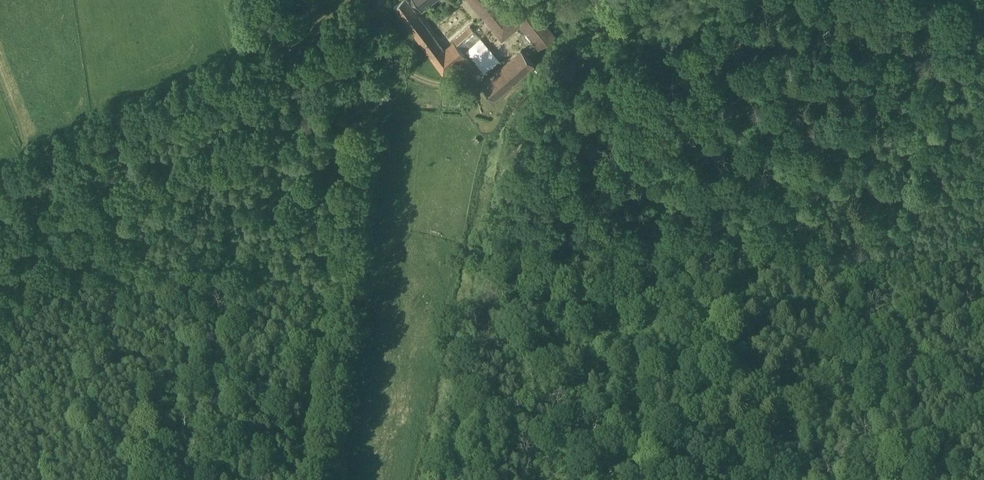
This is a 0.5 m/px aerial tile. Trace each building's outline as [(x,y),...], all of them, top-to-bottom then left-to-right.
[(416,3),(421,9),(432,0),(411,0),(408,2),(406,0),(401,0),(394,6),(445,75),(468,57),(456,43),(473,29),(470,25),(452,40),(454,42),(444,50),(411,7),(416,3)] [(502,41),(520,26),(540,48),(556,36),(536,13),(551,0),(521,0),(505,13),(494,0),(469,0),(502,41)] [(533,63),(521,50),(481,85),(493,98),(533,63)]
